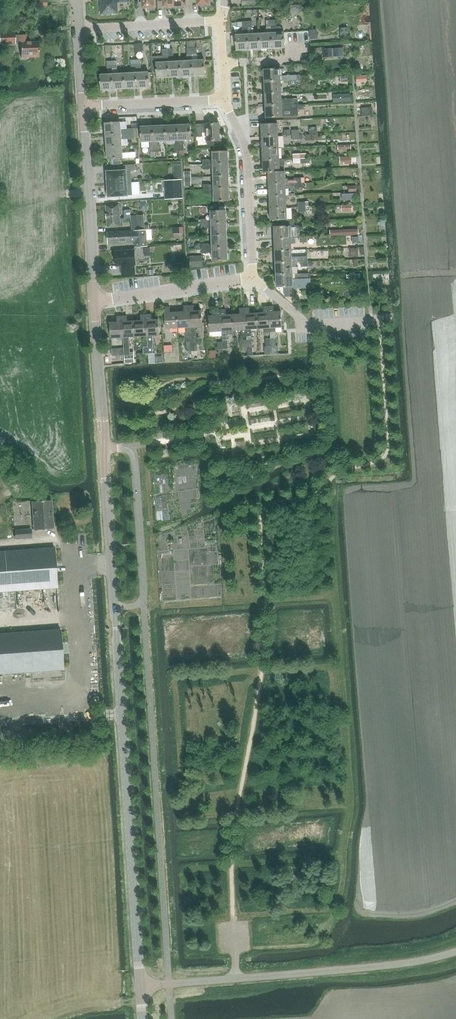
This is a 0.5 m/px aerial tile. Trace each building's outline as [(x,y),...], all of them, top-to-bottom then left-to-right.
[(101,14),(118,13),(118,3),(129,2),(129,0),(100,0),(101,14)] [(143,8),(147,7),(147,11),(147,10),(155,9),(154,0),(143,0),(143,8)] [(164,7),(166,6),(166,9),(175,8),(175,9),(175,0),(164,0),(164,7)] [(175,9),(176,9),(176,8),(184,8),(184,5),(186,5),(186,0),(175,0),(175,9)] [(266,33),(260,34),(261,49),(273,48),(272,33),(272,20),(266,21),(266,33)] [(276,20),(272,20),(272,33),(273,48),(285,47),(284,30),(281,26),(277,27),(276,20)] [(242,35),(236,35),(237,50),(249,49),(248,34),(247,22),(242,22),(242,35)] [(252,22),(247,22),(248,34),(249,49),(261,49),(260,34),(253,34),(252,22)] [(0,33),(0,37),(0,44),(16,43),(15,43),(21,42),(22,57),(40,57),(39,42),(26,42),(26,35),(15,35),(15,32),(0,33)] [(197,45),(203,44),(204,52),(211,51),(210,34),(196,34),(197,45)] [(136,52),(144,52),(143,37),(135,37),(136,52)] [(188,61),(181,61),(181,76),(193,76),(193,61),(192,54),(192,48),(195,47),(195,41),(187,41),(187,48),(188,61)] [(170,44),(164,44),(165,49),(168,49),(168,56),(173,56),(173,48),(170,49),(170,44)] [(163,56),(152,57),(153,73),(157,72),(157,78),(169,77),(169,62),(168,56),(168,49),(165,49),(163,49),(163,56)] [(141,59),(135,60),(135,67),(136,67),(136,73),(137,73),(138,87),(150,87),(149,72),(141,72),(141,59)] [(197,60),(193,61),(193,76),(206,75),(205,60),(197,60)] [(169,62),(169,77),(181,76),(181,61),(169,62)] [(264,70),(264,82),(280,82),(290,81),(296,81),(296,76),(280,77),(280,70),(264,70)] [(125,73),(113,74),(113,89),(126,88),(125,73)] [(136,73),(125,73),(126,88),(138,87),(137,73),(136,73)] [(113,74),(100,75),(101,90),(113,89),(113,74)] [(265,94),(281,94),(280,82),(264,82),(265,94)] [(290,105),(293,105),(293,99),(281,100),(281,94),(265,94),(265,106),(290,105)] [(266,118),(282,118),(282,111),(301,109),(301,104),(293,105),(290,105),(265,106),(266,118)] [(120,121),(105,122),(106,135),(138,132),(137,128),(121,129),(120,121)] [(208,141),(220,140),(219,123),(195,124),(195,137),(202,136),(202,132),(207,132),(208,141)] [(191,139),(190,124),(178,125),(179,151),(184,151),(184,143),(183,143),(183,139),(191,139)] [(277,124),(261,125),(261,137),(278,136),(277,124)] [(166,140),(165,125),(152,126),(153,141),(153,152),(154,152),(159,151),(159,145),(158,145),(158,141),(166,140)] [(179,151),(178,125),(165,125),(166,140),(175,140),(175,144),(174,144),(174,151),(179,151)] [(153,152),(153,141),(152,126),(139,127),(140,142),(150,141),(150,144),(149,144),(150,157),(155,156),(154,152),(153,152)] [(138,132),(106,135),(107,147),(122,146),(128,145),(128,139),(138,138),(138,132)] [(278,136),(261,137),(262,149),(278,148),(278,136)] [(122,146),(107,147),(107,159),(123,158),(136,157),(135,152),(122,153),(122,146)] [(278,148),(262,149),(263,161),(279,160),(278,148)] [(228,163),(228,151),(213,151),(214,160),(209,160),(209,159),(202,160),(202,164),(228,163)] [(343,155),(343,164),(352,164),(352,155),(343,155)] [(279,160),(263,161),(263,173),(268,173),(279,172),(279,166),(284,165),(284,160),(279,160)] [(229,175),(228,163),(202,164),(203,169),(209,169),(209,168),(214,168),(214,176),(229,175)] [(108,173),(106,174),(106,179),(108,179),(108,184),(131,182),(131,171),(136,170),(136,164),(124,165),(124,171),(108,172),(108,173)] [(279,172),(268,173),(269,185),(302,183),(305,183),(304,178),(294,178),(294,180),(288,180),(288,178),(285,178),(285,171),(279,172)] [(210,184),(203,184),(203,189),(229,188),(229,175),(214,176),(215,184),(210,185),(210,184)] [(181,179),(164,180),(165,192),(166,192),(167,199),(183,198),(181,179)] [(109,188),(107,189),(107,194),(109,194),(109,196),(132,194),(131,182),(108,184),(109,188)] [(302,183),(269,185),(270,197),(286,196),(285,188),(294,188),(294,189),(302,189),(302,183)] [(230,200),(229,188),(203,189),(204,194),(211,194),(211,193),(215,193),(215,201),(230,200)] [(286,196),(270,197),(270,209),(286,208),(286,196)] [(144,225),(143,214),(131,215),(130,210),(123,210),(124,218),(121,218),(120,205),(106,206),(108,227),(121,226),(121,223),(125,223),(125,220),(131,219),(132,230),(149,229),(149,225),(144,225)] [(208,218),(201,218),(201,223),(213,223),(228,222),(227,210),(215,210),(215,206),(211,206),(211,210),(212,210),(212,219),(208,219),(208,218)] [(286,208),(270,209),(271,221),(281,221),(287,221),(286,208)] [(281,227),(274,227),(275,240),(289,239),(295,239),(300,238),(301,238),(300,226),(294,226),(294,223),(291,220),(287,221),(281,221),(281,224),(281,227)] [(213,223),(201,223),(201,228),(208,228),(208,227),(213,227),(213,235),(228,235),(228,222),(213,223)] [(147,247),(145,230),(129,231),(122,232),(122,231),(108,232),(109,244),(133,243),(134,248),(147,247)] [(214,243),(201,244),(202,249),(214,248),(229,247),(228,235),(213,235),(214,243)] [(289,239),(275,240),(275,242),(275,251),(291,251),(291,243),(295,243),(295,239),(289,239)] [(214,248),(202,249),(202,252),(202,254),(209,253),(209,252),(214,252),(214,261),(230,260),(229,247),(214,248)] [(358,247),(346,247),(346,256),(357,256),(358,247)] [(134,250),(115,252),(116,265),(123,264),(123,268),(122,268),(122,275),(135,274),(134,264),(135,264),(134,250)] [(291,251),(275,251),(276,257),(276,263),(292,262),(295,262),(301,262),(309,261),(309,257),(292,258),(292,256),(291,251)] [(202,257),(190,258),(191,267),(202,267),(202,257)] [(292,262),(276,263),(276,272),(276,275),(289,274),(290,274),(293,274),(296,274),(296,268),(295,268),(295,262),(292,262)] [(289,274),(276,275),(277,287),(284,287),(285,297),(293,296),(293,288),(311,288),(310,279),(310,273),(296,274),(293,274),(290,274),(289,274)] [(179,329),(190,328),(191,328),(189,307),(185,308),(185,313),(178,313),(179,329)] [(192,351),(198,351),(197,344),(196,337),(196,328),(203,327),(202,312),(194,312),(194,307),(189,307),(191,328),(190,328),(191,337),(191,344),(192,351)] [(179,329),(178,313),(171,313),(171,308),(165,309),(167,329),(179,329)] [(264,314),(257,314),(258,329),(264,329),(264,333),(269,333),(270,333),(269,308),(264,308),(264,314)] [(274,308),(269,308),(270,333),(275,333),(275,328),(282,328),(281,312),(274,313),(274,308)] [(241,315),(233,315),(234,331),(241,330),(241,337),(247,336),(246,330),(245,309),(240,310),(241,315)] [(250,309),(245,309),(246,330),(247,336),(251,336),(251,330),(258,329),(257,314),(251,315),(250,309)] [(226,310),(221,311),(222,332),(223,342),(223,349),(228,348),(228,341),(226,342),(226,335),(233,335),(233,331),(234,331),(233,315),(227,316),(226,310)] [(217,316),(209,317),(210,332),(221,332),(222,332),(221,311),(216,311),(217,316)] [(152,315),(147,316),(148,336),(148,347),(149,354),(149,364),(155,363),(155,354),(153,354),(153,347),(153,335),(160,335),(159,320),(152,320),(152,315)] [(142,321),(135,321),(136,336),(148,336),(147,316),(141,316),(142,321)] [(118,322),(111,323),(112,338),(124,337),(123,317),(117,317),(118,322)] [(127,317),(123,317),(124,337),(124,348),(124,355),(125,357),(130,357),(129,337),(136,336),(135,321),(128,322),(127,317)] [(229,481),(226,476),(219,480),(222,486),(229,481)] [(35,529),(53,528),(51,500),(33,502),(35,529)] [(16,539),(32,537),(31,530),(15,531),(16,539)] [(191,585),(191,543),(174,543),(174,551),(173,550),(173,564),(161,564),(161,579),(177,579),(177,590),(215,590),(215,579),(199,579),(199,585),(191,585)] [(57,588),(54,548),(0,551),(0,592),(57,588)] [(63,669),(60,629),(0,634),(0,674),(63,669)]
